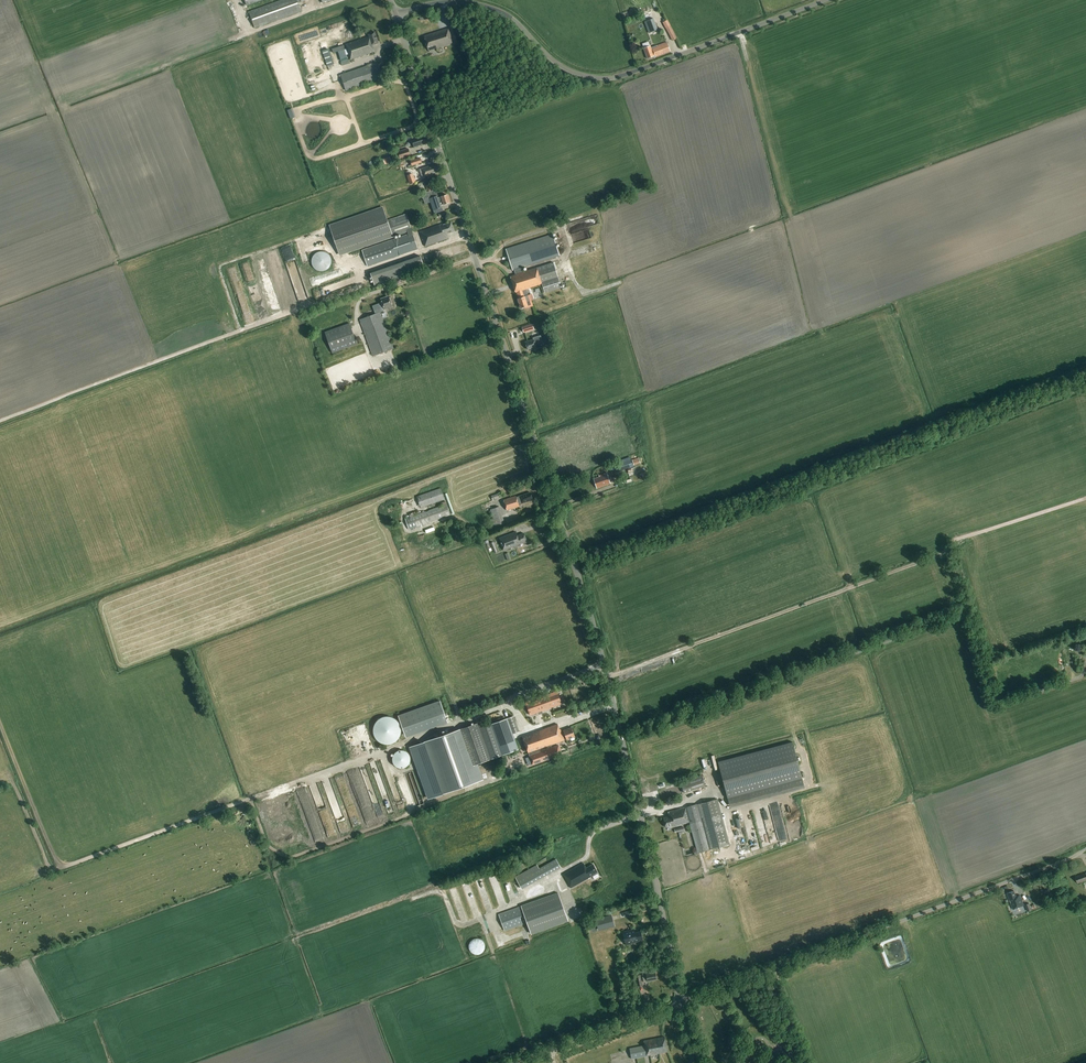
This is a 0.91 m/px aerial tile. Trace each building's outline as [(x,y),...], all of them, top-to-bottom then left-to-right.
[(296,0),(283,0),(249,12),(255,29),(301,12),(297,1),(296,0)] [(657,30),(655,25),(654,22),(646,25),(649,33),(657,30)] [(664,27),(672,42),(677,39),(669,24),(664,27)] [(454,26),(458,38),(463,36),(459,25),(454,26)] [(449,28),(424,36),(428,51),(453,43),(449,28)] [(378,43),(375,32),(368,34),(369,37),(344,45),(350,60),(374,52),(372,45),(378,43)] [(650,46),(643,49),(647,59),(653,56),(654,57),(655,56),(655,57),(670,51),(666,42),(651,48),(650,46)] [(384,79),(378,63),(341,75),(346,91),(384,79)] [(411,139),(413,147),(414,148),(427,144),(424,135),(411,139)] [(396,159),(397,161),(410,157),(409,156),(410,155),(408,149),(398,152),(399,158),(396,159)] [(382,159),(384,165),(391,163),(389,157),(382,159)] [(411,165),(408,166),(409,169),(417,167),(416,165),(421,163),(420,157),(410,161),(411,165)] [(422,178),(439,172),(437,164),(419,170),(422,178)] [(410,185),(416,183),(413,174),(407,176),(410,185)] [(438,198),(435,189),(432,191),(430,185),(425,186),(427,192),(421,194),(425,204),(431,202),(434,214),(443,211),(442,207),(441,208),(440,206),(443,205),(449,203),(447,195),(438,198)] [(406,214),(387,221),(383,208),(330,226),(339,255),(407,232),(408,235),(362,251),(367,266),(417,249),(412,233),(411,230),(406,214)] [(454,231),(451,222),(443,225),(443,224),(420,232),(425,246),(448,238),(446,234),(454,231)] [(562,288),(555,266),(538,271),(537,268),(524,272),(522,267),(559,256),(552,234),(506,249),(513,271),(514,270),(515,275),(510,276),(515,293),(516,292),(519,299),(517,299),(521,309),(525,307),(525,309),(533,306),(531,301),(534,300),(532,294),(524,296),(522,291),(542,284),(545,293),(562,288)] [(323,252),(320,251),(319,252),(318,252),(316,253),(314,254),(313,256),(312,258),(311,261),(311,262),(311,264),(312,265),(313,267),(314,268),(315,269),(317,270),(319,271),(320,271),(321,271),(323,271),(325,270),(327,270),(328,268),(329,267),(330,265),(331,262),(331,261),(331,259),(330,257),(329,255),(327,254),(325,252),(323,252)] [(370,274),(374,287),(424,269),(420,257),(370,274)] [(380,312),(381,312),(385,310),(385,309),(392,306),(388,296),(381,299),(382,303),(372,306),(375,314),(359,320),(373,356),(393,349),(380,312)] [(325,332),(332,354),(357,345),(350,324),(325,332)] [(525,342),(528,350),(536,347),(536,349),(544,346),(540,335),(532,338),(533,340),(525,342)] [(620,464),(623,470),(632,467),(630,460),(620,464)] [(599,477),(593,479),(597,489),(610,484),(607,473),(599,476),(599,477)] [(417,497),(421,508),(444,499),(441,488),(417,497)] [(532,500),(530,493),(519,496),(515,497),(515,496),(502,500),(506,511),(519,507),(518,504),(521,503),(521,504),(532,500)] [(405,519),(409,529),(450,515),(446,504),(405,519)] [(490,510),(496,526),(504,523),(498,507),(490,510)] [(488,510),(483,511),(485,520),(482,521),(483,523),(486,522),(487,528),(492,527),(488,510)] [(527,542),(523,533),(517,536),(515,532),(499,538),(504,550),(527,542)] [(1075,665),(1072,655),(1069,656),(1068,649),(1064,650),(1068,667),(1075,665)] [(557,691),(526,702),(530,715),(538,712),(538,713),(542,712),(542,711),(561,704),(557,691)] [(440,700),(398,715),(406,738),(448,723),(440,700)] [(502,755),(518,749),(513,734),(519,732),(513,716),(491,724),(502,755)] [(373,727),(372,731),(373,735),(375,739),(377,741),(381,744),(384,745),(388,745),(392,744),(395,742),(398,739),(400,736),(401,732),(400,729),(399,725),(397,722),(394,719),(390,717),(386,717),(381,718),(378,720),(375,723),(373,727)] [(502,755),(491,724),(479,728),(477,723),(408,747),(427,800),(480,781),(474,765),(502,755)] [(551,745),(575,737),(571,727),(561,731),(560,729),(559,729),(557,724),(522,736),(532,765),(562,755),(558,745),(552,748),(551,745)] [(804,788),(792,742),(717,762),(730,808),(804,788)] [(395,753),(393,754),(393,756),(392,757),(392,759),(392,762),(394,764),(396,766),(398,767),(400,768),(402,768),(404,768),(406,767),(408,765),(409,763),(410,760),(410,758),(410,756),(408,754),(407,752),(405,751),(403,750),(401,750),(399,750),(397,751),(395,753)] [(404,771),(397,773),(406,807),(414,805),(404,771)] [(680,783),(684,793),(704,786),(701,776),(680,783)] [(729,845),(717,799),(668,812),(669,816),(663,818),(666,827),(671,826),(672,827),(689,822),(697,854),(729,845)] [(763,825),(757,827),(761,841),(767,839),(763,825)] [(537,865),(528,870),(515,877),(521,889),(560,867),(556,859),(539,869),(537,865)] [(597,873),(597,872),(593,864),(586,868),(583,863),(563,875),(570,888),(592,876),(597,873)] [(704,873),(714,869),(713,865),(702,868),(704,873)] [(1075,877),(1078,883),(1085,880),(1085,873),(1075,877)] [(1013,891),(1006,894),(1012,911),(1023,906),(1019,896),(1016,897),(1013,891)] [(568,921),(564,909),(558,893),(499,914),(505,930),(527,922),(531,934),(568,921)] [(611,916),(596,920),(599,929),(614,925),(611,916)] [(633,929),(622,932),(625,945),(643,940),(640,931),(634,933),(633,929)] [(477,938),(474,939),(472,940),(470,942),(469,944),(469,947),(470,949),(471,951),(473,953),(475,954),(477,954),(480,954),(482,953),(484,951),(485,949),(485,946),(485,944),(483,941),(482,940),(479,939),(477,938)] [(595,940),(598,949),(603,947),(601,939),(595,940)] [(656,980),(655,972),(642,974),(643,982),(656,980)] [(667,1051),(664,1036),(643,1040),(644,1045),(629,1048),(631,1059),(646,1056),(667,1051)] [(757,1043),(738,1052),(741,1058),(760,1050),(757,1043)] [(792,1044),(785,1049),(790,1056),(796,1051),(792,1044)]
